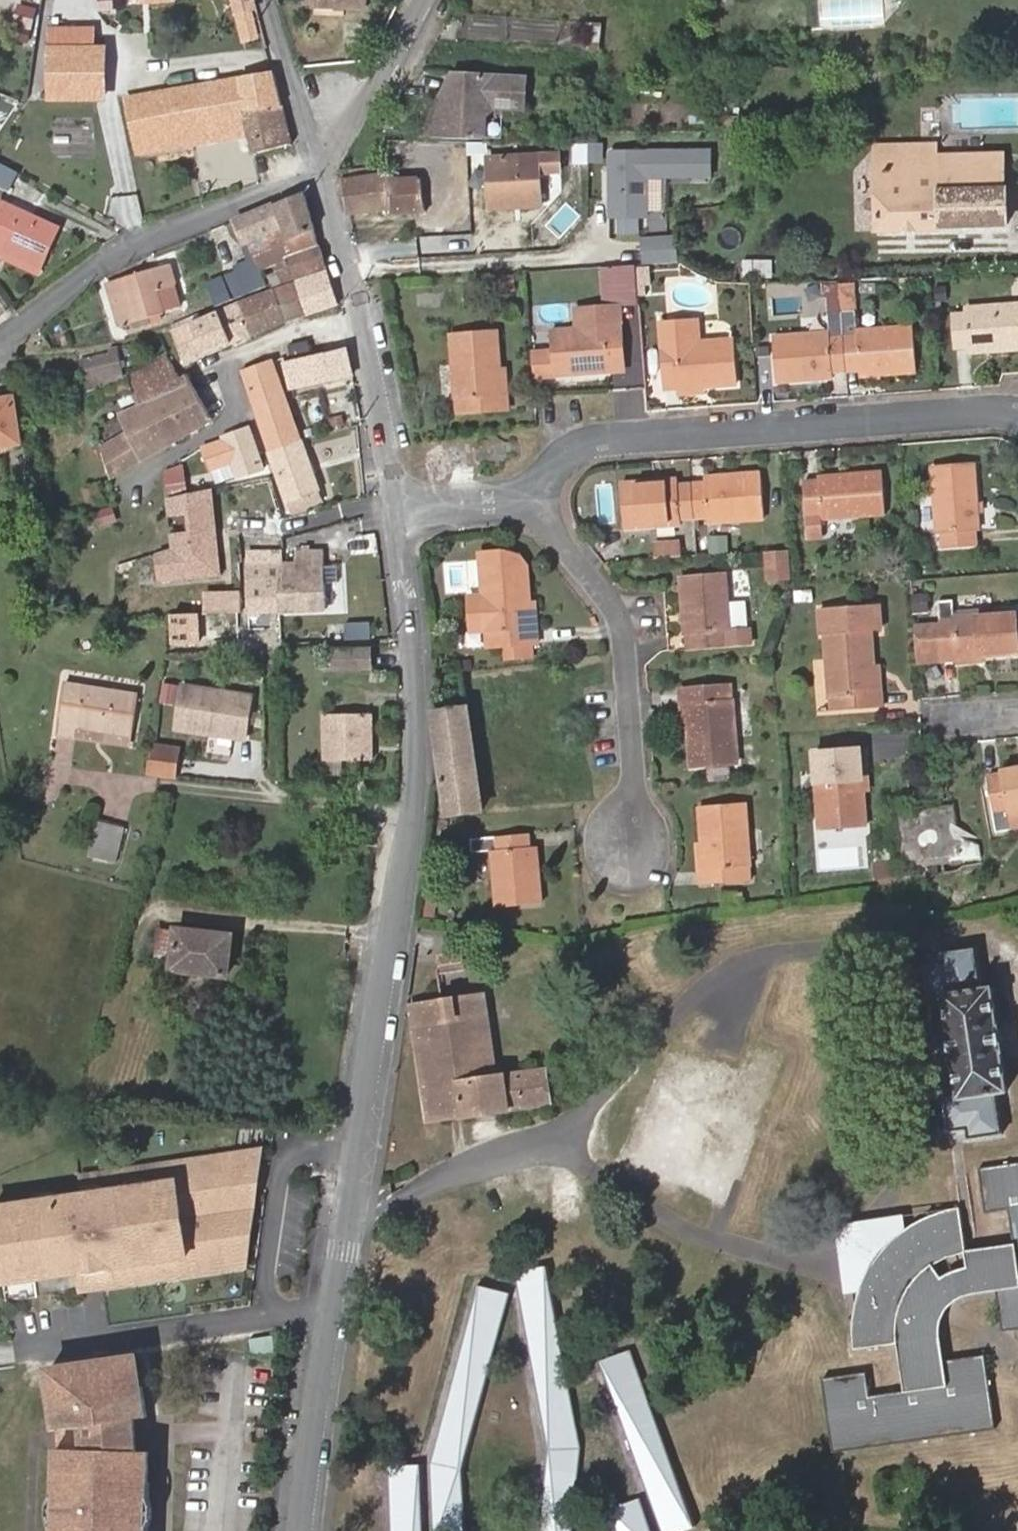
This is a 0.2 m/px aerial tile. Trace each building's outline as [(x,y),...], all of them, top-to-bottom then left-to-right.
[(115,12),(115,0),(99,0),(99,12),(115,12)] [(253,0),(234,0),(239,14),(256,8),(253,0)] [(816,25),(881,26),(882,0),(816,0),(816,25)] [(16,22),(38,24),(40,6),(19,3),(16,22)] [(600,49),(601,23),(587,22),(586,48),(600,49)] [(94,50),(94,28),(48,29),(49,50),(94,50)] [(104,98),(105,49),(94,50),(49,50),(49,98),(104,98)] [(520,75),(457,72),(456,88),(448,87),(447,102),(440,102),(439,119),(432,119),(430,142),(485,142),(486,119),(497,109),(528,111),(530,76),(520,75)] [(712,75),(713,83),(726,84),(726,76),(712,75)] [(254,152),(290,143),(276,76),(229,84),(233,112),(245,110),(250,136),(254,152)] [(138,152),(250,136),(245,110),(233,112),(229,84),(229,79),(209,83),(212,107),(202,108),(196,84),(145,93),(146,98),(128,102),(138,152)] [(958,127),(1017,127),(1017,99),(958,99),(958,127)] [(391,207),(391,214),(422,212),(423,215),(459,209),(451,144),(416,144),(419,178),(386,179),(385,173),(341,181),(349,215),(391,207)] [(709,175),(710,149),(607,147),(606,214),(643,215),(643,173),(709,175)] [(1007,227),(1004,152),(937,154),(938,168),(875,169),(876,232),(1007,227)] [(563,174),(561,154),(487,157),(489,209),(543,206),(542,175),(563,174)] [(16,172),(0,164),(0,186),(6,190),(16,172)] [(283,231),(244,246),(249,258),(260,288),(272,283),(295,275),(325,266),(319,245),(305,192),(273,205),(283,231)] [(41,265),(57,230),(0,204),(0,247),(41,265)] [(273,205),(234,221),(244,246),(283,231),(273,205)] [(650,264),(679,261),(678,238),(643,240),(644,264),(650,264)] [(260,288),(249,258),(235,264),(236,269),(208,282),(218,305),(237,297),(260,288)] [(639,296),(637,264),(617,266),(618,297),(639,296)] [(650,278),(650,264),(644,264),(637,264),(639,296),(648,295),(647,279),(650,278)] [(171,265),(108,281),(120,325),(163,312),(156,289),(176,283),(171,265)] [(618,297),(617,266),(603,267),(604,298),(618,297)] [(308,313),(336,304),(335,300),(326,271),(297,281),(308,313)] [(285,319),(308,313),(297,281),(274,288),(285,319)] [(176,283),(156,289),(163,312),(182,307),(176,283)] [(842,314),(840,283),(822,284),(823,300),(827,299),(829,315),(842,314)] [(855,313),(853,283),(840,283),(842,314),(855,313)] [(274,288),(240,303),(252,334),(285,319),(274,288)] [(252,334),(240,303),(174,331),(185,362),(252,334)] [(956,351),(969,351),(970,355),(1017,351),(1017,303),(966,308),(967,313),(953,314),(956,351)] [(551,331),(554,376),(609,373),(609,367),(623,366),(619,308),(606,309),(607,326),(578,328),(551,331)] [(576,311),(578,328),(607,326),(606,309),(576,311)] [(855,313),(842,314),(846,372),(859,371),(860,376),(916,373),(912,325),(856,330),(855,313)] [(846,372),(842,314),(829,315),(829,332),(772,337),(776,383),(831,378),(831,374),(846,372)] [(693,325),(661,327),(665,385),(678,384),(679,390),(734,385),(730,339),(694,342),(693,325)] [(506,367),(501,367),(498,334),(449,337),(456,412),(510,408),(506,367)] [(292,390),(352,377),(346,348),(286,364),(292,390)] [(85,387),(125,379),(117,351),(80,360),(85,387)] [(125,379),(140,407),(181,383),(166,357),(125,379)] [(554,376),(553,357),(532,359),(534,378),(554,376)] [(273,360),(241,371),(269,451),(301,439),(273,360)] [(209,423),(186,381),(181,383),(140,407),(120,418),(144,460),(209,423)] [(0,400),(0,446),(20,442),(12,397),(0,400)] [(249,429),(224,438),(225,441),(233,463),(237,476),(263,468),(249,429)] [(112,478),(144,460),(129,434),(101,450),(112,478)] [(301,439),(269,451),(287,501),(305,495),(309,506),(321,501),(318,491),(320,490),(301,439)] [(233,463),(225,441),(203,449),(210,471),(233,463)] [(975,466),(930,469),(935,531),(940,530),(942,545),(977,543),(976,528),(980,528),(975,466)] [(884,514),(881,471),(818,475),(818,480),(803,481),(808,534),(822,534),(821,519),(884,514)] [(691,482),(694,518),(707,517),(708,522),(763,518),(760,472),(704,476),(705,481),(691,482)] [(185,490),(181,474),(165,478),(169,494),(185,490)] [(680,518),(694,518),(691,482),(677,483),(677,478),(621,482),(625,529),(680,525),(680,518)] [(201,492),(168,500),(169,516),(189,514),(191,534),(171,536),(173,550),(158,555),(161,581),(221,575),(212,490),(201,492)] [(312,526),(308,509),(284,516),(288,533),(312,526)] [(118,524),(114,512),(102,516),(106,528),(118,524)] [(727,553),(726,535),(708,537),(709,554),(727,553)] [(653,559),(680,557),(679,540),(652,542),(653,559)] [(244,550),(244,561),(269,562),(270,552),(244,550)] [(769,576),(791,575),(789,550),(767,551),(769,576)] [(541,641),(538,600),(533,600),(529,566),(521,556),(502,553),(478,555),(481,594),(484,628),(485,645),(502,644),(533,642),(541,641)] [(282,565),(279,610),(325,607),(323,563),(282,565)] [(246,566),(249,611),(279,610),(282,565),(246,566)] [(749,629),(732,631),(730,605),(727,575),(679,580),(683,634),(689,634),(691,645),(750,642),(749,629)] [(481,594),(467,595),(470,630),(484,628),(481,594)] [(926,595),(916,596),(917,609),(928,608),(926,595)] [(162,615),(169,615),(194,614),(194,600),(163,601),(162,615)] [(1017,612),(954,616),(953,601),(939,603),(941,625),(914,627),(916,657),(957,655),(958,660),(1017,655),(1017,615),(1017,612)] [(747,603),(730,605),(732,631),(749,629),(747,603)] [(816,609),(817,635),(822,635),(828,709),(883,705),(881,665),(877,665),(873,605),(816,609)] [(361,619),(344,620),(344,638),(362,637),(361,619)] [(534,658),(533,642),(502,644),(503,660),(534,658)] [(366,651),(326,652),(326,672),(366,671),(366,651)] [(250,689),(181,682),(176,724),(246,732),(250,689)] [(57,734),(74,736),(75,727),(130,734),(136,695),(65,685),(57,734)] [(682,730),(686,730),(689,765),(740,762),(733,686),(679,690),(682,730)] [(469,705),(430,711),(447,817),(486,811),(469,705)] [(326,716),(326,760),(373,760),(373,715),(326,716)] [(75,727),(74,736),(128,744),(130,734),(75,727)] [(817,828),(867,826),(865,793),(870,792),(868,751),(814,754),(814,767),(813,768),(817,828)] [(1000,770),(1000,772),(987,775),(996,830),(1017,826),(1017,766),(1000,770)] [(698,882),(752,879),(748,804),(698,807),(701,842),(695,842),(698,882)] [(123,825),(97,818),(90,843),(117,850),(123,825)] [(472,851),(489,850),(494,906),(543,901),(537,846),(532,846),(530,833),(472,839),(472,851)] [(871,879),(890,878),(888,847),(869,848),(871,879)] [(155,958),(169,959),(172,931),(158,929),(155,958)] [(172,931),(169,959),(167,970),(225,977),(230,935),(172,929),(172,931)] [(932,997),(944,996),(959,1097),(947,1099),(951,1129),(968,1127),(970,1137),(1001,1132),(996,1093),(1007,1091),(992,988),(979,990),(973,950),(943,954),(943,964),(927,967),(932,997)] [(411,1006),(427,1120),(551,1102),(545,1069),(497,1076),(485,994),(411,1006)] [(83,1181),(86,1198),(138,1191),(136,1179),(197,1171),(218,1181),(232,1199),(237,1237),(229,1256),(211,1271),(97,1286),(95,1273),(78,1276),(80,1293),(248,1272),(263,1158),(83,1181)] [(941,1318),(943,1313),(946,1308),(949,1305),(954,1301),(959,1297),(965,1294),(974,1290),(995,1287),(1001,1328),(1017,1326),(1017,1159),(981,1165),(987,1205),(1010,1203),(1016,1247),(969,1254),(961,1202),(952,1205),(943,1207),(936,1209),(930,1212),(922,1216),(916,1219),(910,1222),(904,1225),(898,1230),(893,1235),(887,1239),(882,1245),(876,1252),(870,1259),(865,1267),(861,1276),(859,1281),(856,1289),(854,1294),(852,1302),(851,1309),(849,1319),(849,1332),(850,1345),(901,1338),(907,1386),(866,1392),(863,1370),(821,1376),(829,1450),(992,1427),(982,1351),(941,1356),(939,1330),(939,1326),(939,1323),(941,1318)] [(3,1285),(78,1276),(95,1273),(97,1286),(211,1271),(229,1256),(237,1237),(232,1199),(218,1181),(197,1171),(136,1179),(138,1191),(86,1198),(0,1209),(0,1257),(3,1285)] [(549,1268),(516,1274),(552,1453),(543,1530),(576,1530),(586,1449),(549,1268)] [(480,1285),(433,1464),(434,1530),(465,1530),(461,1461),(509,1293),(480,1285)] [(253,1357),(279,1353),(276,1335),(250,1339),(253,1357)] [(600,1352),(655,1530),(660,1530),(688,1523),(633,1343),(600,1352)] [(138,1360),(52,1371),(56,1402),(51,1402),(55,1432),(60,1432),(84,1429),(84,1452),(61,1452),(57,1452),(56,1485),(61,1485),(59,1530),(144,1530),(146,1488),(150,1488),(151,1456),(137,1455),(124,1454),(122,1423),(135,1421),(147,1420),(143,1389),(140,1389),(138,1360)] [(124,1454),(137,1455),(135,1433),(135,1421),(122,1423),(124,1454)] [(84,1429),(60,1432),(61,1452),(84,1452),(84,1429)] [(419,1464),(385,1466),(388,1530),(422,1530),(419,1464)] [(612,1511),(619,1530),(654,1530),(645,1501),(612,1511)]
